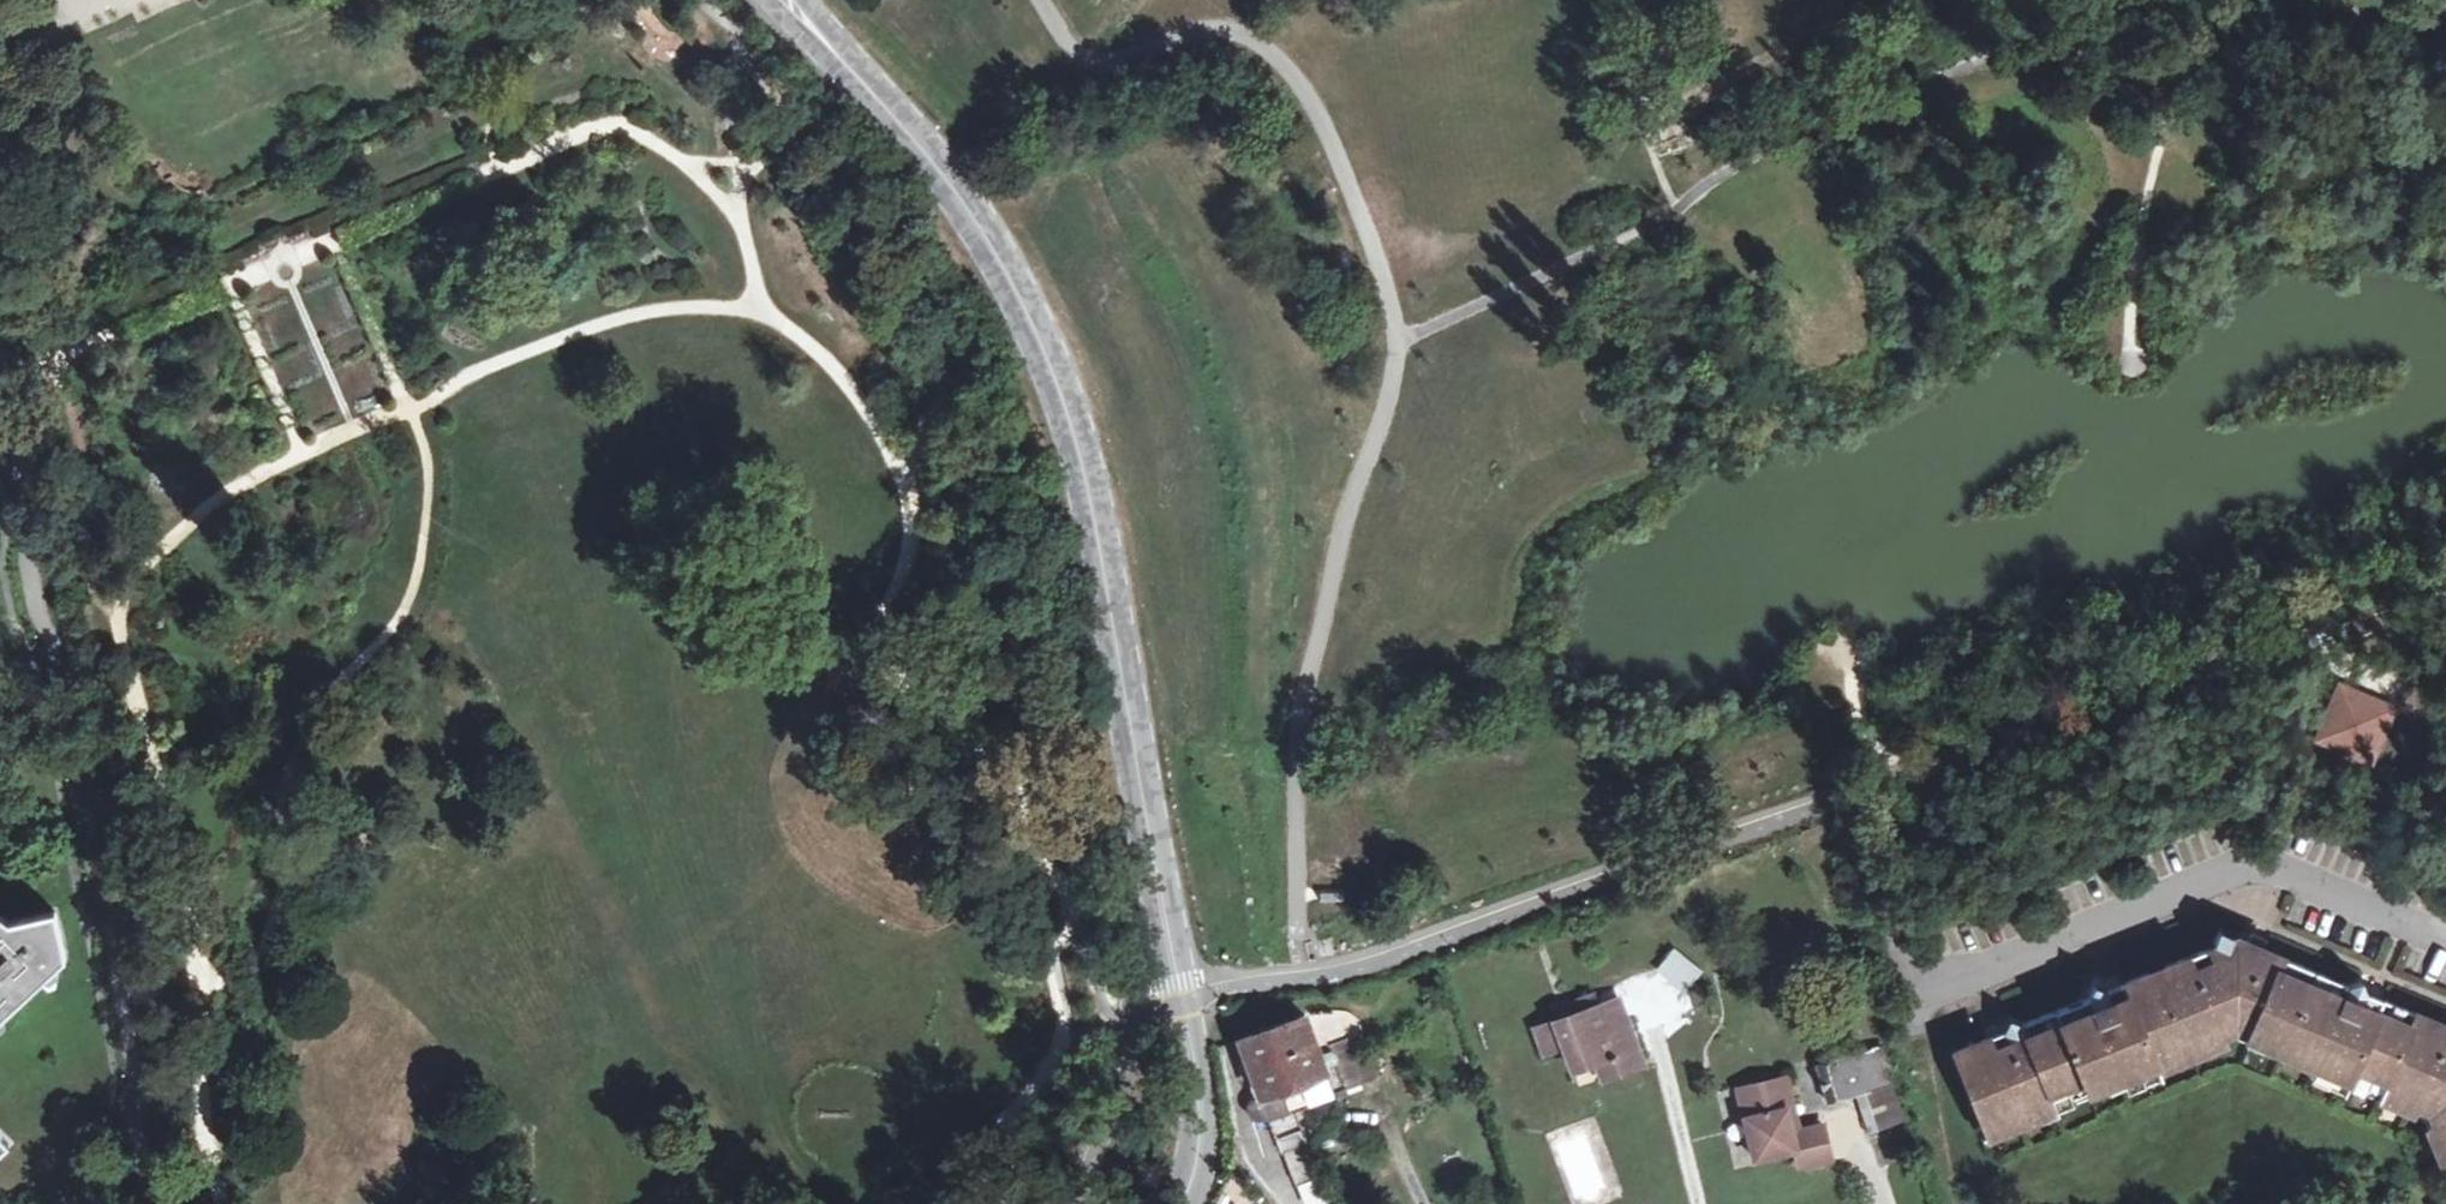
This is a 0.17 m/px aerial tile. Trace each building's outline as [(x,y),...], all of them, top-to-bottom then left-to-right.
[(2321,735),(2370,757),(2391,708),(2341,686),(2321,735)] [(1345,889),(1319,889),(1319,897),(1320,904),(1345,903),(1345,889)] [(65,959),(55,912),(9,923),(0,917),(0,1019),(65,959)] [(2353,985),(2349,968),(2334,977),(2233,935),(2230,942),(2224,943),(2220,929),(2209,924),(2207,938),(2213,953),(2205,956),(2199,941),(2094,984),(2083,979),(2079,992),(2012,1019),(1998,1013),(1994,1027),(1942,1048),(1991,1159),(2224,1063),(2391,1134),(2404,1166),(2445,1149),(2445,1024),(2353,985)] [(1660,967),(1687,990),(1703,970),(1676,947),(1660,967)] [(1559,1020),(1598,1006),(1594,995),(1555,1009),(1559,1020)] [(1573,1068),(1602,1058),(1611,1055),(1617,1072),(1643,1062),(1619,998),(1598,1006),(1559,1020),(1534,1029),(1543,1053),(1565,1046),(1573,1068)] [(1308,1013),(1338,1093),(1379,1077),(1360,1026),(1357,1022),(1351,1016),(1340,1012),(1308,1013)] [(1338,1093),(1308,1013),(1223,1044),(1245,1105),(1252,1103),(1251,1116),(1261,1123),(1269,1120),(1291,1112),(1338,1093)] [(1857,1092),(1891,1081),(1882,1049),(1856,1056),(1855,1051),(1833,1058),(1834,1064),(1818,1068),(1828,1100),(1857,1092)] [(1611,1055),(1602,1058),(1608,1075),(1617,1072),(1611,1055)] [(1788,1078),(1781,1080),(1792,1135),(1800,1133),(1788,1078)] [(1781,1080),(1739,1089),(1755,1160),(1795,1151),(1798,1168),(1831,1161),(1824,1127),(1800,1133),(1792,1135),(1781,1080)] [(1902,1121),(1891,1081),(1857,1092),(1869,1133),(1902,1121)] [(1291,1112),(1269,1120),(1277,1140),(1282,1153),(1292,1149),(1304,1144),(1291,1112)] [(1282,1153),(1277,1140),(1266,1144),(1284,1190),(1305,1182),(1292,1149),(1282,1153)]
